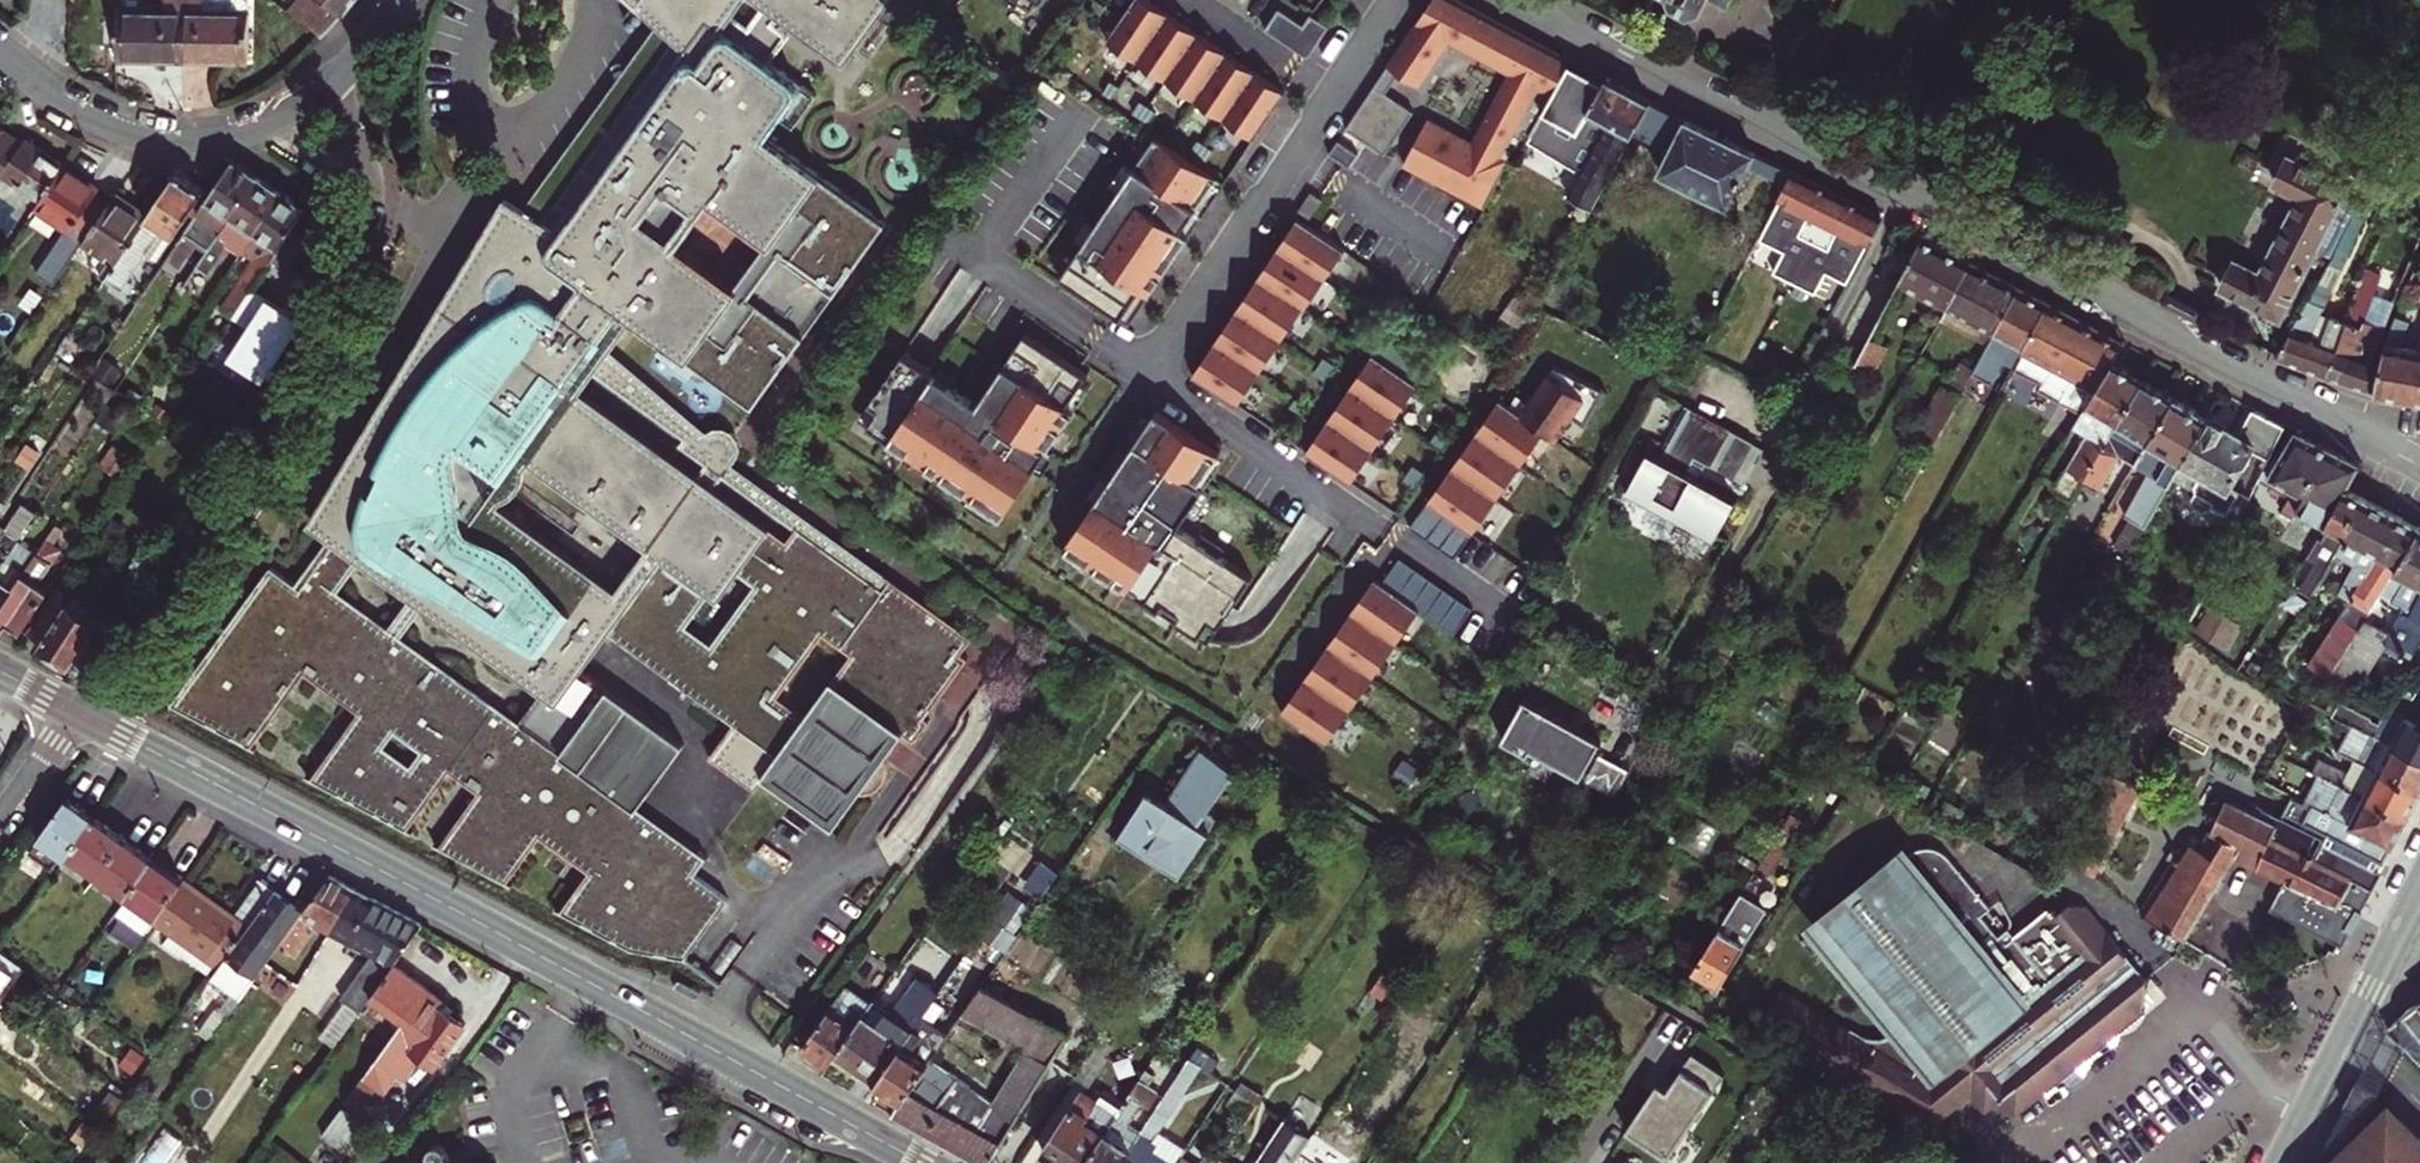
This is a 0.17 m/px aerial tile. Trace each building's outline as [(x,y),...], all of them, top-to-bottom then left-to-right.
[(167,9),(122,8),(120,57),(183,58),(184,0),(168,0),(167,9)] [(183,58),(251,59),(252,11),(247,10),(247,0),(184,0),(183,58)] [(891,0),(644,0),(664,17),(534,201),(518,188),(293,509),(339,540),(308,590),(283,573),(185,711),(265,754),(318,680),(373,718),(325,786),(421,837),(463,778),(492,798),(452,854),(520,891),(553,845),(602,879),(574,919),(645,957),(699,950),(741,890),(707,866),(719,849),(649,800),(695,736),(591,663),(618,625),(744,714),(720,748),(771,784),(779,772),(849,821),(875,785),(883,788),(892,786),(899,781),(901,776),(901,767),(898,760),(894,757),(914,730),(925,739),(941,717),(936,714),(969,668),(978,655),(971,650),(983,634),(742,465),(709,440),(614,351),(639,317),(671,340),(662,352),(695,374),(703,363),(761,404),(891,219),(771,133),(785,117),(799,126),(820,92),(772,56),(797,23),(849,61),(891,0)] [(288,7),(321,33),(333,20),(309,0),(293,0),(288,7)] [(333,20),(350,0),(309,0),(333,20)] [(1153,0),(1131,0),(1107,37),(1136,56),(1167,10),(1153,0)] [(1577,56),(1470,0),(1435,0),(1393,62),(1424,82),(1455,37),(1516,69),(1478,139),(1434,115),(1410,160),(1488,201),(1510,158),(1511,158),(1513,154),(1529,126),(1535,129),(1537,125),(1560,87),(1559,87),(1565,77),(1577,56)] [(1679,4),(1689,10),(1697,7),(1701,0),(1677,0),(1679,4)] [(1266,29),(1305,56),(1320,34),(1280,8),(1266,29)] [(1196,28),(1167,10),(1136,56),(1165,76),(1196,28)] [(1225,48),(1196,28),(1165,76),(1195,96),(1225,48)] [(1255,68),(1225,48),(1195,96),(1224,115),(1255,68)] [(1560,87),(1537,125),(1590,154),(1565,200),(1571,203),(1560,224),(1577,232),(1634,131),(1653,96),(1577,56),(1565,77),(1559,87),(1560,87)] [(1285,88),(1255,68),(1224,115),(1253,135),(1285,88)] [(1380,82),(1351,125),(1390,151),(1419,108),(1380,82)] [(1687,114),(1653,96),(1634,131),(1670,148),(1687,114)] [(1687,114),(1670,148),(1659,170),(1732,205),(1759,151),(1687,114)] [(0,125),(0,179),(5,172),(44,197),(65,163),(26,139),(24,142),(0,125)] [(1155,133),(1061,277),(1116,312),(1123,316),(1143,285),(1152,290),(1191,230),(1184,225),(1216,174),(1155,133)] [(1363,150),(1343,136),(1334,150),(1345,158),(1354,164),(1363,150)] [(190,248),(204,257),(259,172),(236,157),(172,253),(182,259),(190,248)] [(2302,195),(2263,272),(2298,290),(2319,248),(2336,257),(2349,234),(2368,197),(2365,195),(2291,157),(2275,187),(2279,189),(2281,185),(2302,195)] [(65,163),(44,197),(37,207),(69,228),(39,272),(56,284),(85,242),(112,202),(97,192),(100,186),(65,163)] [(207,189),(179,171),(150,213),(116,264),(102,284),(118,295),(149,249),(161,258),(207,189)] [(1838,193),(1795,171),(1760,239),(1783,250),(1772,271),(1792,282),(1838,193)] [(259,172),(204,257),(228,272),(241,252),(282,187),(259,172)] [(307,204),(282,187),(241,252),(253,260),(223,307),(235,315),(236,314),(254,284),(275,253),(292,226),(307,204)] [(116,264),(150,213),(118,191),(112,202),(85,242),(116,264)] [(1884,217),(1838,193),(1792,282),(1817,295),(1828,274),(1849,285),(1884,217)] [(1297,221),(1306,226),(1318,208),(1313,205),(1306,201),(1294,219),(1297,221)] [(313,240),(327,218),(307,204),(292,226),(313,240)] [(296,266),(313,240),(292,226),(275,253),(296,266)] [(1322,285),(1341,257),(1293,226),(1273,256),(1322,285)] [(2311,296),(2281,355),(2331,374),(2351,322),(2342,318),(2326,312),(2361,240),(2349,234),(2336,257),(2315,298),(2311,296)] [(1903,283),(1949,308),(1974,264),(1927,241),(1903,283)] [(1303,314),(1322,285),(1273,256),(1255,283),(1301,313),(1303,314)] [(2263,272),(2238,260),(2224,287),(2284,316),(2298,290),(2263,272)] [(1949,308),(1997,333),(2021,289),(1974,264),(1949,308)] [(2331,374),(2372,389),(2385,346),(2390,329),(2367,319),(2385,274),(2367,266),(2342,318),(2351,322),(2331,374)] [(1280,343),(1301,313),(1255,283),(1235,313),(1280,343)] [(305,317),(254,284),(236,314),(251,323),(231,354),(267,377),(305,317)] [(2052,304),(2021,289),(1997,333),(1980,363),(1998,372),(2008,355),(2020,361),(2029,344),(2052,304)] [(2092,378),(2120,339),(2052,304),(2029,344),(2092,378)] [(1261,373),(1280,343),(1235,313),(1215,342),(1261,373)] [(2401,316),(2392,347),(2385,346),(2372,389),(2379,392),(2419,399),(2419,321),(2401,316)] [(1080,366),(1026,331),(979,402),(903,353),(870,404),(879,410),(869,426),(1006,515),(1076,408),(1069,403),(1089,372),(1080,366)] [(1386,336),(1370,358),(1417,387),(1431,367),(1386,336)] [(1891,347),(1873,337),(1858,362),(1852,374),(1864,381),(1872,370),(1877,372),(1891,347)] [(1239,405),(1261,373),(1215,342),(1194,374),(1239,405)] [(129,372),(105,356),(93,373),(98,376),(118,389),(129,372)] [(1395,419),(1417,387),(1370,358),(1349,390),(1395,419)] [(2075,496),(2146,378),(2116,360),(2076,427),(2089,434),(2058,486),(2075,496)] [(1954,380),(1967,387),(1978,368),(1964,361),(1954,380)] [(1525,413),(1524,414),(1549,430),(1561,439),(1577,416),(1591,425),(1612,389),(1559,364),(1532,403),(1520,395),(1513,404),(1525,413)] [(111,400),(118,389),(98,376),(90,388),(111,400)] [(2178,396),(2146,378),(2075,496),(2090,505),(2101,486),(2105,488),(2124,455),(2138,463),(2178,396)] [(2016,489),(2081,395),(2054,381),(1991,472),(2016,489)] [(1913,439),(1933,450),(1964,394),(1945,383),(1913,439)] [(1375,448),(1395,419),(1349,390),(1329,419),(1375,448)] [(2182,463),(2210,415),(2178,396),(2138,463),(2151,471),(2127,514),(2133,518),(2112,553),(2127,562),(2175,477),(2182,463)] [(1504,398),(1480,434),(1525,464),(1549,430),(1524,414),(1525,413),(1513,404),(1504,398)] [(1660,457),(1652,453),(1630,493),(1716,542),(1739,501),(1688,473),(1696,458),(1748,487),(1768,451),(1689,406),(1660,457)] [(2254,449),(2270,457),(2287,424),(2254,407),(2239,432),(2210,415),(2182,463),(2205,476),(2198,489),(2195,494),(2197,504),(2207,508),(2214,509),(2216,506),(2239,519),(2251,496),(2233,487),(2254,449)] [(1221,627),(1254,576),(1220,553),(1180,527),(1207,487),(1201,482),(1221,452),(1158,410),(1066,546),(1161,610),(1165,603),(1182,614),(1178,621),(1201,637),(1212,621),(1221,627)] [(1353,482),(1375,448),(1329,419),(1307,451),(1353,482)] [(2327,525),(2350,488),(2353,483),(2365,464),(2299,429),(2270,476),(2293,488),(2282,511),(2293,518),(2298,510),(2327,525)] [(1480,434),(1456,468),(1501,498),(1525,464),(1480,434)] [(123,478),(137,457),(115,442),(101,463),(123,478)] [(2182,463),(2175,477),(2198,489),(2205,476),(2182,463)] [(1456,468),(1432,501),(1477,532),(1501,498),(1456,468)] [(2305,590),(2312,594),(2341,544),(2369,497),(2350,488),(2327,525),(2331,527),(2314,557),(2322,561),(2305,590)] [(2341,544),(2362,556),(2345,585),(2357,591),(2353,597),(2312,664),(2330,676),(2367,618),(2378,600),(2419,535),(2419,523),(2369,497),(2341,544)] [(1477,532),(1432,501),(1414,528),(1460,560),(1478,535),(1479,534),(1477,532)] [(1,524),(0,526),(0,571),(30,524),(39,511),(26,502),(8,528),(1,524)] [(52,589),(41,581),(53,562),(54,562),(64,548),(57,542),(67,527),(58,521),(39,550),(0,610),(0,628),(5,632),(12,621),(25,630),(52,589)] [(39,550),(32,546),(42,532),(30,524),(0,571),(0,610),(39,550)] [(2419,598),(2419,535),(2378,600),(2391,607),(2395,601),(2407,608),(2412,611),(2419,598)] [(1448,589),(1406,560),(1388,586),(1388,587),(1422,611),(1429,616),(1448,589)] [(1378,579),(1354,614),(1399,645),(1422,611),(1388,587),(1388,586),(1378,579)] [(2357,591),(2345,585),(2341,591),(2353,597),(2357,591)] [(89,672),(111,639),(96,630),(102,621),(65,597),(64,598),(56,593),(31,629),(46,638),(43,643),(89,672)] [(2412,611),(2407,608),(2394,632),(2380,625),(2367,618),(2330,676),(2360,691),(2386,650),(2400,657),(2404,651),(2414,656),(2419,646),(2419,598),(2412,611)] [(2380,625),(2391,607),(2378,600),(2367,618),(2380,625)] [(1354,614),(1331,647),(1376,678),(1399,645),(1354,614)] [(2239,665),(2246,654),(2232,644),(2225,656),(2239,665)] [(1331,647),(1308,681),(1352,712),(1376,678),(1331,647)] [(2260,682),(2269,667),(2250,656),(2240,669),(2260,682)] [(2419,757),(2419,722),(2388,705),(2360,691),(2330,676),(2313,702),(2354,723),(2419,757)] [(1308,681),(1284,714),(1329,745),(1352,712),(1308,681)] [(1607,742),(1531,698),(1508,740),(1535,755),(1538,749),(1587,777),(1607,742)] [(2358,758),(2419,792),(2419,757),(2354,723),(2341,749),(2358,758)] [(1152,781),(1124,825),(1186,864),(1214,820),(1204,814),(1219,790),(1238,761),(1206,740),(1172,794),(1152,781)] [(2291,791),(2305,766),(2282,754),(2267,779),(2291,791)] [(1984,755),(1980,761),(1996,771),(1999,765),(1984,755)] [(2410,821),(2419,802),(2419,792),(2358,758),(2350,772),(2321,758),(2314,770),(2321,774),(2410,821)] [(1990,781),(1996,771),(1980,761),(1974,772),(1990,781)] [(2095,883),(2122,832),(2125,825),(2144,789),(2111,773),(2104,787),(2096,802),(2090,815),(2065,864),(2095,883)] [(2397,845),(2410,821),(2321,774),(2308,800),(2315,803),(2397,845)] [(1229,796),(1219,790),(1204,814),(1214,820),(1229,796)] [(2193,843),(2146,915),(2187,940),(2237,859),(2285,881),(2296,885),(2287,904),(2303,911),(2304,908),(2355,930),(2388,863),(2306,822),(2315,803),(2308,800),(2296,793),(2280,823),(2235,799),(2209,850),(2193,843)] [(60,852),(66,857),(68,853),(94,817),(67,797),(39,837),(60,852)] [(2397,845),(2315,803),(2306,822),(2388,863),(2397,845)] [(68,853),(97,874),(123,838),(94,817),(68,853)] [(60,852),(39,837),(28,851),(49,867),(60,852)] [(126,895),(151,859),(123,838),(97,874),(126,895)] [(2089,904),(2071,903),(2056,915),(2049,907),(2015,934),(2011,929),(1999,937),(1983,916),(1994,908),(1951,853),(1945,849),(1939,845),(1934,844),(1929,843),(1923,844),(1918,845),(1914,847),(1910,850),(1815,923),(1900,1028),(1893,1032),(1875,1036),(1866,1034),(1853,1026),(1851,1030),(1783,989),(1765,1019),(1819,1049),(1822,1057),(1853,1075),(1863,1086),(1894,1105),(1918,1114),(1937,1124),(1955,1095),(1952,1089),(1963,1081),(1988,1111),(2005,1098),(2020,1113),(2148,1009),(2149,978),(2089,904)] [(1749,881),(1763,859),(1755,854),(1740,876),(1749,881)] [(146,932),(153,922),(182,881),(151,859),(126,895),(115,910),(146,932)] [(323,925),(329,929),(352,887),(327,874),(303,909),(278,943),(293,951),(309,930),(315,935),(323,925)] [(233,915),(184,878),(182,881),(153,922),(170,933),(164,941),(212,975),(213,974),(275,888),(261,878),(233,915)] [(2296,885),(2285,881),(2271,911),(2348,945),(2355,930),(2304,908),(2303,911),(2287,904),(2296,885)] [(352,887),(329,929),(348,938),(372,898),(352,887)] [(303,909),(275,888),(213,974),(229,986),(197,1029),(210,1038),(278,943),(303,909)] [(1768,911),(1741,894),(1694,969),(1720,986),(1768,911)] [(372,898),(348,938),(382,957),(375,968),(369,965),(343,1000),(358,1011),(369,997),(393,963),(421,925),(372,898)] [(984,921),(977,932),(1004,949),(1011,938),(984,921)] [(315,935),(324,939),(329,929),(323,925),(315,935)] [(340,949),(348,938),(329,929),(324,939),(340,949)] [(1004,949),(977,932),(969,943),(989,957),(983,966),(989,970),(1004,949)] [(382,957),(348,938),(340,949),(369,965),(375,968),(382,957)] [(25,966),(0,949),(0,1000),(25,966)] [(443,1000),(393,963),(369,997),(401,1020),(363,1074),(376,1084),(384,1089),(396,1075),(404,1080),(421,1057),(433,1066),(464,1024),(448,1012),(438,1006),(443,1000)] [(831,1055),(872,1080),(920,1013),(915,1009),(930,987),(913,975),(886,1010),(870,1000),(868,1003),(831,1055)] [(824,1065),(831,1055),(868,1003),(841,984),(796,1046),(824,1065)] [(978,985),(958,1013),(1020,1048),(988,1099),(927,1057),(898,1097),(887,1113),(980,1162),(984,1162),(1063,1031),(978,985)] [(915,1009),(920,1013),(936,990),(930,987),(915,1009)] [(452,1007),(443,1000),(438,1006),(448,1012),(452,1007)] [(2388,1026),(2419,1061),(2419,1002),(2388,1026)] [(927,1057),(946,1030),(920,1013),(872,1080),(898,1097),(927,1057)] [(1120,1162),(1175,1162),(1179,1157),(1185,1148),(1161,1131),(1202,1068),(1222,1080),(1234,1063),(1224,1057),(1226,1053),(1201,1037),(1149,1117),(1120,1162)] [(1722,1070),(1692,1051),(1670,1084),(1659,1077),(1629,1122),(1671,1149),(1722,1070)] [(376,1084),(363,1074),(345,1099),(354,1105),(360,1097),(364,1100),(376,1084)] [(1149,1117),(1139,1110),(1140,1107),(1136,1104),(1148,1085),(1138,1078),(1114,1114),(1082,1162),(1120,1162),(1149,1117)] [(2380,1093),(2357,1081),(2345,1105),(2348,1107),(2368,1116),(2380,1093)] [(1260,1095),(1241,1083),(1228,1104),(1246,1115),(1260,1095)] [(103,1126),(124,1096),(111,1087),(90,1116),(103,1126)] [(1062,1162),(1082,1162),(1114,1114),(1081,1094),(1044,1152),(1062,1162)] [(365,1124),(340,1107),(322,1133),(345,1150),(365,1124)] [(2380,1116),(2369,1128),(2364,1122),(2368,1116),(2348,1107),(2331,1142),(2348,1158),(2344,1162),(2419,1162),(2419,1157),(2380,1116)] [(1299,1154),(1293,1162),(1314,1162),(1299,1154)]
